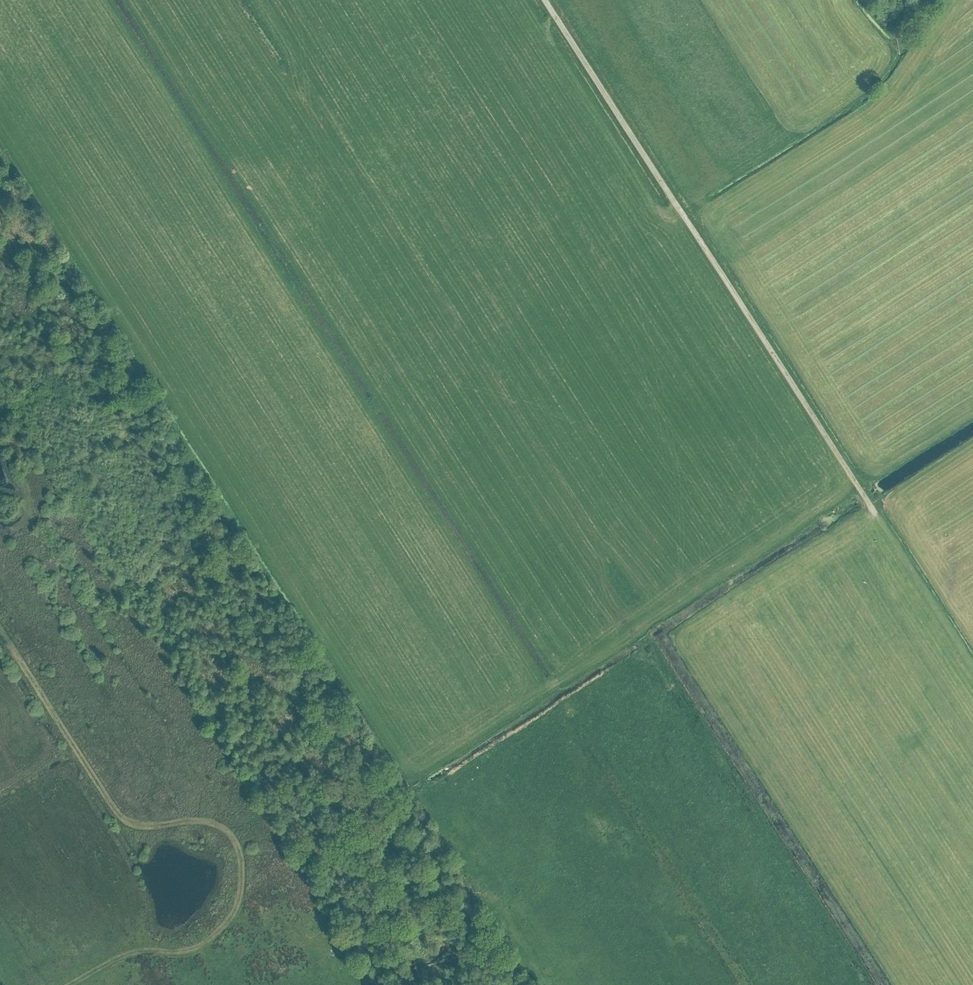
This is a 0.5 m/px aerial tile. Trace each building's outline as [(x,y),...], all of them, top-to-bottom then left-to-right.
[(68,958),(75,955),(72,950),(66,953),(68,958)]
